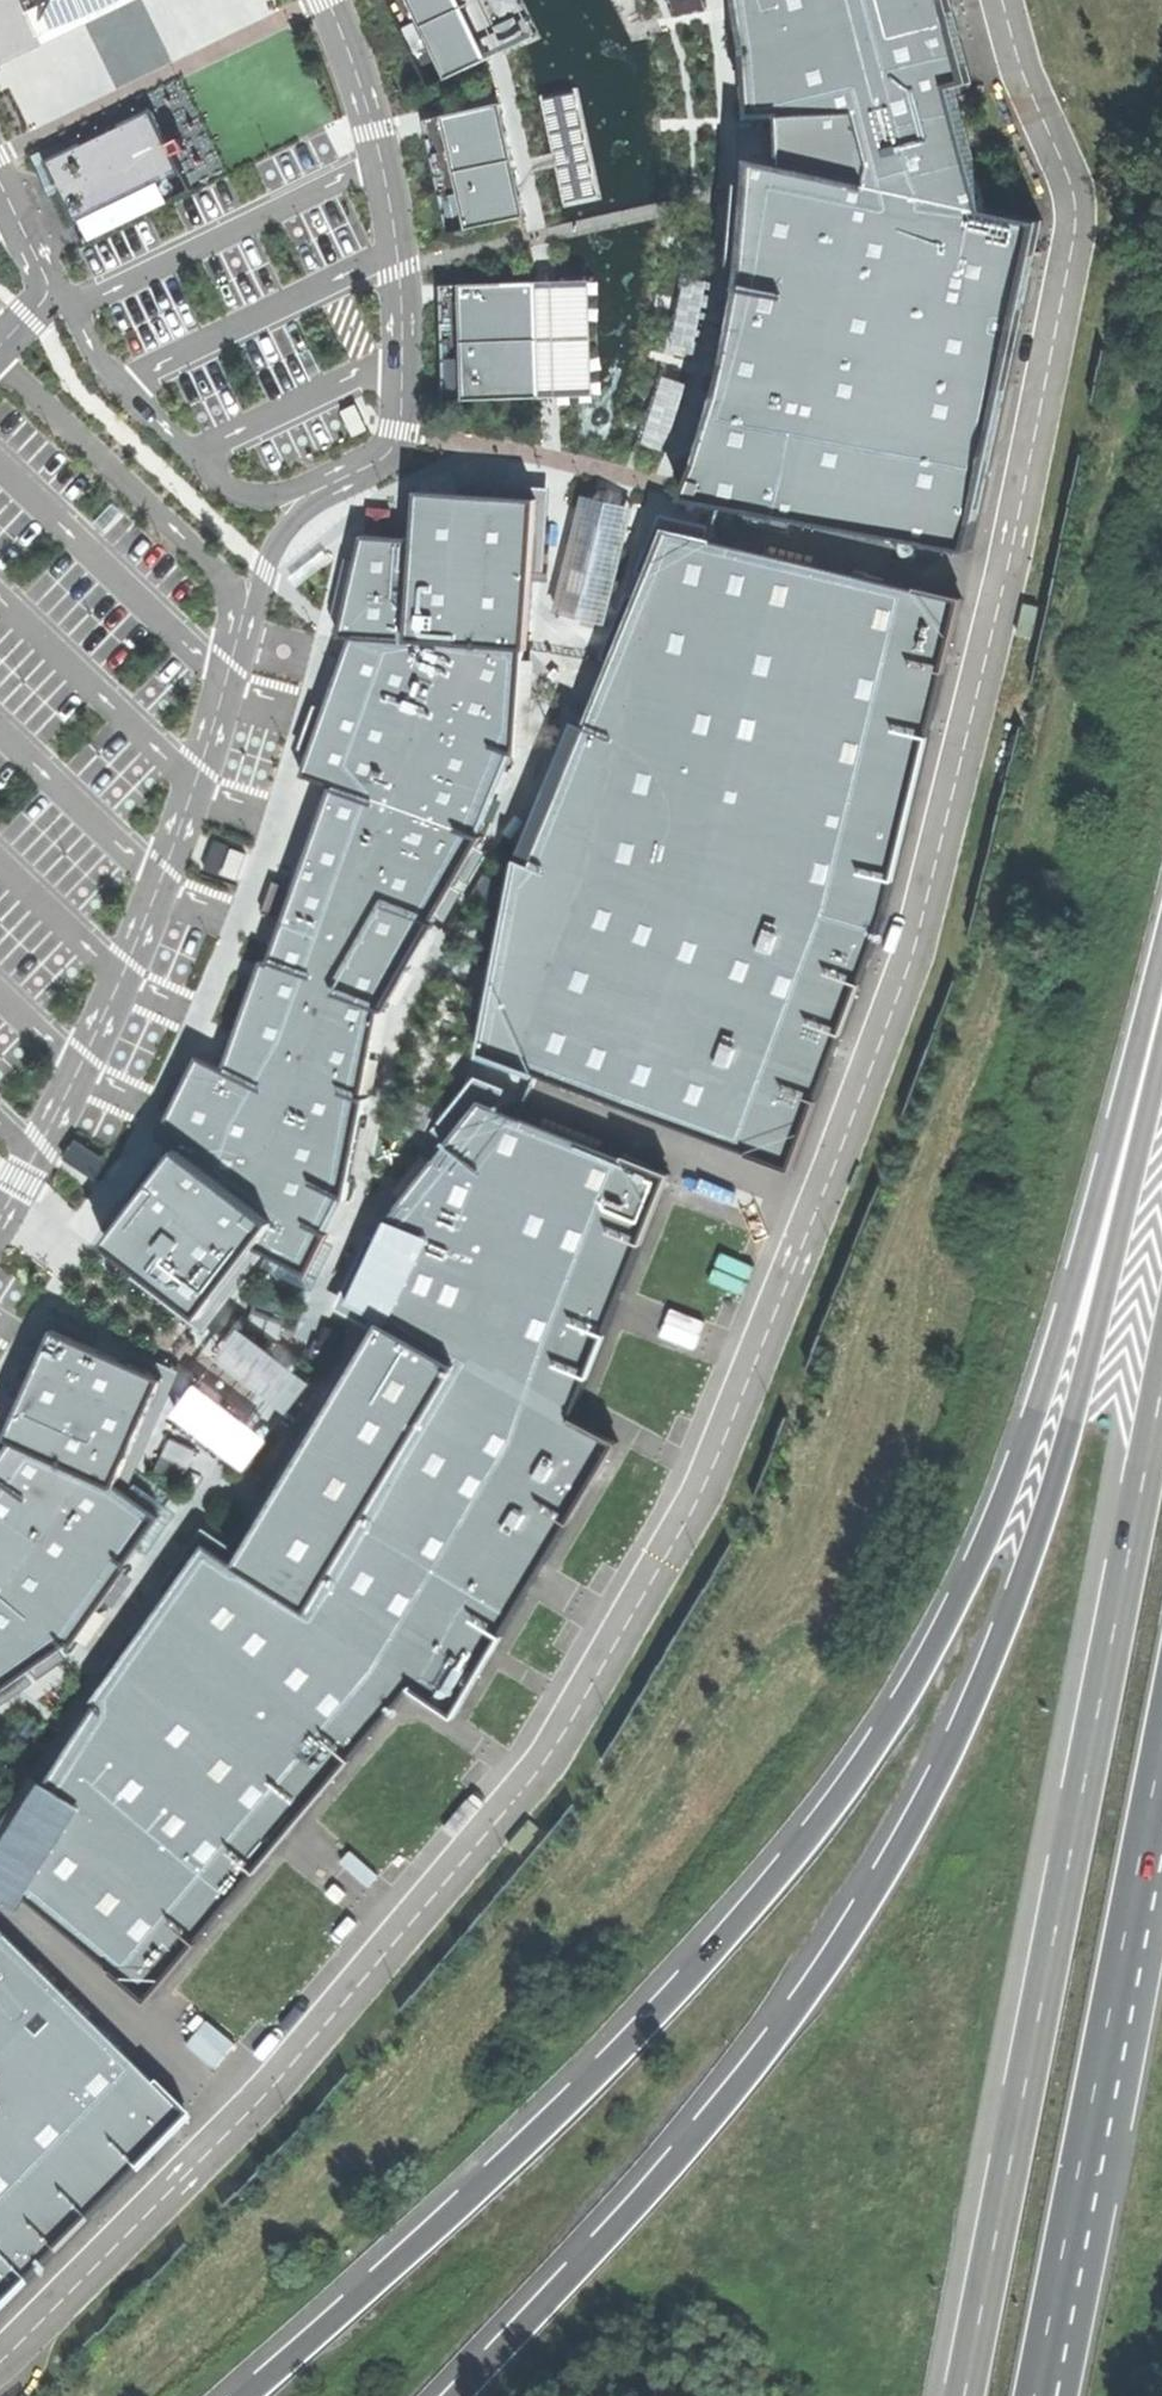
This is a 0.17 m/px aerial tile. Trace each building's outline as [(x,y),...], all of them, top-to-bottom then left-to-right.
[(108,87),(240,37),(226,0),(191,0),(132,22),(134,27),(116,27),(113,28),(113,38),(59,39),(107,21),(99,0),(0,0),(0,90),(108,87)] [(444,80),(405,0),(387,0),(430,87),(444,80)] [(444,80),(486,59),(457,0),(405,0),(444,80)] [(486,59),(495,55),(536,35),(519,0),(457,0),(486,59)] [(685,498),(720,507),(965,565),(1043,220),(988,209),(956,86),(972,82),(951,0),(741,0),(743,11),(750,59),(753,116),(784,115),(787,163),(754,156),(754,182),(746,265),(744,288),(729,361),(720,394),(696,470),(685,498)] [(574,92),(544,99),(557,158),(566,202),(597,195),(574,92)] [(499,103),(446,115),(470,228),(524,216),(499,103)] [(45,160),(84,241),(192,189),(175,154),(187,148),(182,137),(170,143),(153,108),(78,144),(45,160)] [(449,233),(470,228),(446,115),(424,120),(449,233)] [(729,361),(744,288),(687,277),(673,350),(729,361)] [(538,281),(542,397),(549,396),(595,395),(591,280),(546,281),(538,281)] [(538,281),(461,284),(464,399),(542,397),(538,281)] [(445,400),(464,399),(461,284),(441,285),(445,400)] [(688,383),(664,376),(643,443),(667,451),(688,383)] [(460,481),(460,494),(539,499),(534,571),(546,571),(552,487),(460,481)] [(202,1316),(254,1247),(308,1274),(326,1239),(329,1233),(343,1198),(347,1200),(351,1180),(355,1181),(355,1178),(352,1177),(363,1121),(366,1121),(366,1118),(364,1118),(367,1098),(364,1097),(365,1093),(381,1010),(382,1009),(382,1007),(383,1007),(385,1008),(390,1000),(389,999),(484,835),(481,834),(514,754),(518,755),(526,648),(528,648),(534,571),(539,499),(460,494),(420,491),(416,538),(363,534),(340,637),(352,637),(327,708),(311,752),(303,775),(332,785),(296,888),(285,920),(269,962),(263,960),(225,1067),(199,1054),(159,1135),(178,1149),(168,1164),(132,1210),(107,1243),(138,1267),(202,1316)] [(604,623),(632,506),(587,495),(558,612),(604,623)] [(637,571),(649,576),(669,528),(708,537),(711,525),(662,513),(637,571)] [(493,1057),(537,1073),(794,1169),(887,918),(963,599),(713,538),(708,537),(669,528),(649,576),(640,597),(613,661),(531,860),(511,961),(493,1057)] [(602,657),(613,661),(640,597),(629,592),(602,657)] [(311,752),(327,708),(316,703),(299,748),(311,752)] [(218,874),(230,844),(216,839),(204,869),(218,874)] [(238,878),(248,849),(235,844),(223,873),(238,878)] [(263,911),(285,920),(296,888),(274,880),(263,911)] [(511,961),(500,959),(482,1055),(536,1075),(537,1073),(493,1057),(511,961)] [(502,1104),(502,1103),(509,1087),(478,1075),(436,1129),(450,1140),(484,1097),(502,1104)] [(28,1896),(149,1998),(414,1685),(456,1713),(619,1442),(573,1417),(671,1174),(521,1113),(504,1107),(505,1104),(502,1103),(502,1104),(484,1097),(450,1140),(447,1142),(449,1144),(437,1160),(435,1158),(429,1165),(430,1165),(404,1198),(403,1198),(391,1218),(391,1221),(382,1240),(351,1303),(377,1316),(384,1320),(238,1564),(233,1560),(235,1558),(233,1556),(231,1558),(207,1542),(169,1595),(167,1593),(166,1596),(168,1598),(145,1629),(143,1627),(141,1630),(144,1631),(116,1671),(113,1669),(111,1672),(114,1673),(95,1700),(99,1703),(49,1782),(46,1780),(0,1852),(0,1876),(6,1882),(9,1880),(28,1896)] [(132,1210),(168,1164),(158,1156),(122,1203),(132,1210)] [(371,1327),(377,1316),(351,1303),(382,1240),(371,1235),(335,1308),(371,1327)] [(337,1244),(326,1239),(308,1274),(254,1247),(202,1316),(138,1267),(130,1277),(204,1334),(260,1260),(314,1290),(337,1244)] [(302,1311),(261,1296),(254,1316),(296,1330),(302,1311)] [(56,1327),(94,1344),(99,1333),(50,1312),(27,1361),(39,1366),(56,1327)] [(28,1672),(33,1669),(63,1648),(69,1644),(72,1647),(130,1566),(127,1564),(140,1546),(161,1515),(129,1491),(118,1483),(165,1376),(127,1360),(94,1344),(56,1327),(39,1366),(8,1437),(13,1440),(0,1458),(0,1691),(28,1672)] [(314,1382),(242,1327),(218,1358),(290,1413),(314,1382)] [(118,1483),(129,1491),(134,1480),(181,1370),(132,1349),(127,1360),(165,1376),(118,1483)] [(271,1438),(199,1383),(175,1414),(248,1469),(271,1438)] [(170,1438),(161,1457),(188,1469),(197,1450),(170,1438)] [(161,1457),(155,1471),(182,1483),(188,1469),(161,1457)] [(161,1515),(140,1546),(149,1553),(179,1512),(134,1480),(129,1491),(161,1515)] [(240,1550),(204,1526),(158,1590),(166,1596),(167,1593),(169,1595),(207,1542),(231,1558),(233,1556),(235,1558),(240,1550)] [(104,1666),(111,1672),(113,1669),(116,1671),(144,1631),(141,1630),(143,1627),(136,1622),(104,1666)] [(63,1648),(33,1669),(40,1679),(70,1658),(63,1648)] [(28,1672),(0,1691),(0,1707),(35,1682),(28,1672)] [(46,1780),(36,1773),(0,1830),(0,1852),(46,1780)] [(9,1880),(6,1882),(0,1876),(0,1893),(2,1894),(19,1909),(28,1896),(9,1880)] [(185,2125),(0,1940),(0,2310),(185,2125)]
